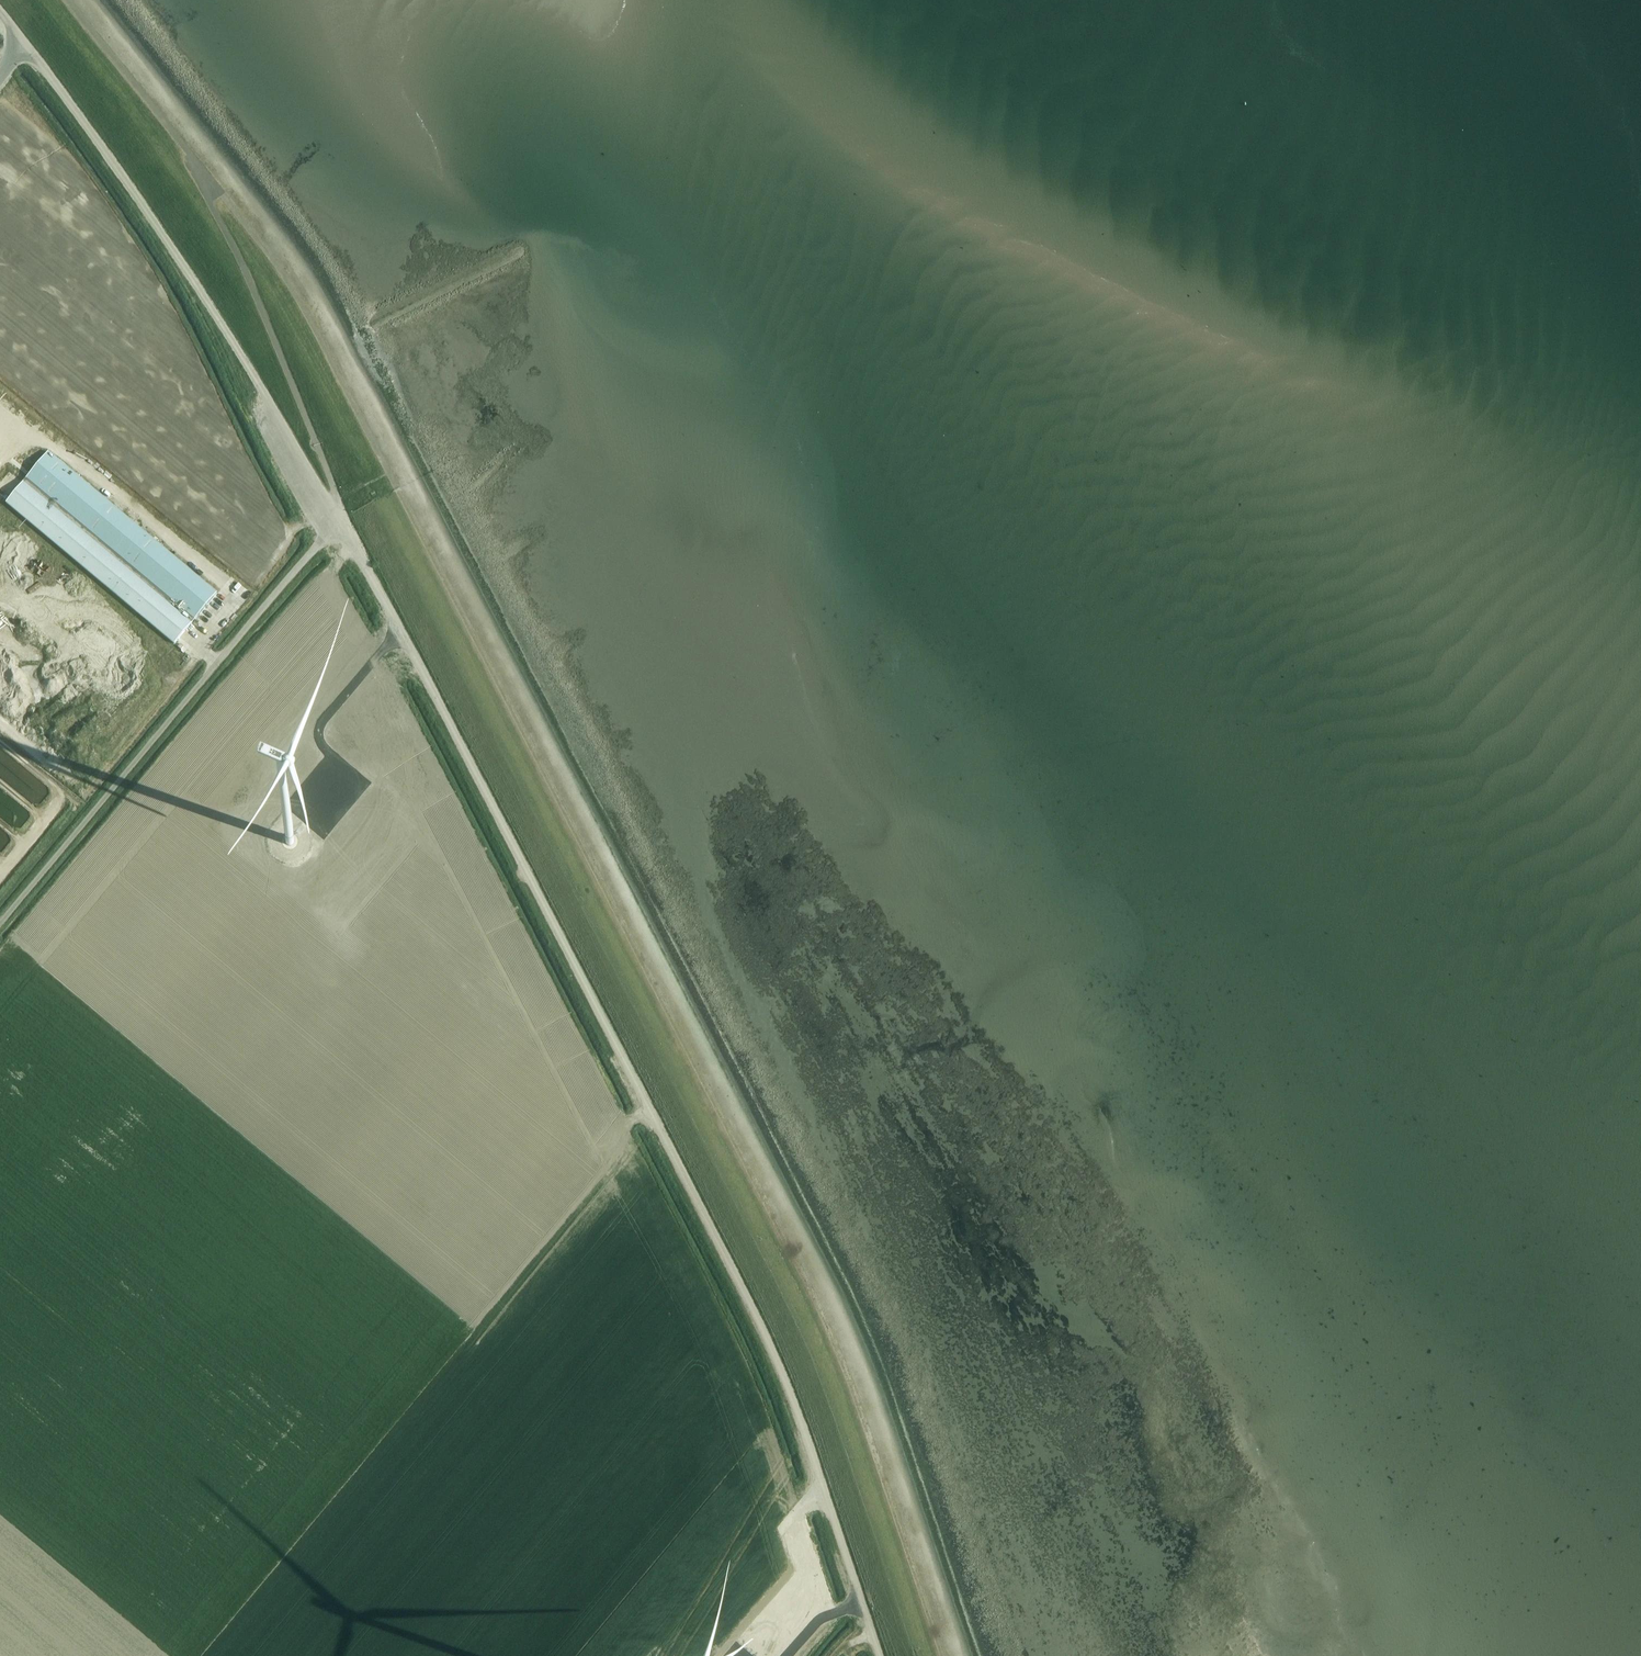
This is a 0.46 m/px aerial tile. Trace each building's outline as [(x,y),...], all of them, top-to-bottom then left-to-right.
[(48,453),(23,483),(191,623),(194,620),(194,621),(217,594),(48,453)] [(191,623),(23,483),(6,504),(174,645),(192,624),(191,623)] [(99,585),(9,509),(4,515),(3,518),(0,522),(0,526),(3,526),(2,533),(0,535),(0,548),(4,549),(0,546),(1,539),(10,540),(9,543),(24,545),(31,551),(21,550),(20,552),(35,554),(42,560),(49,552),(47,565),(70,568),(69,573),(76,574),(75,576),(84,577),(92,584),(99,585)] [(25,616),(29,610),(28,607),(32,602),(27,603),(25,596),(19,592),(16,574),(14,564),(11,565),(6,561),(5,556),(0,552),(0,597),(5,600),(5,603),(12,608),(10,610),(21,616),(25,616)] [(267,816),(266,819),(267,821),(267,824),(269,827),(270,829),(272,831),(273,832),(275,833),(277,834),(281,835),(285,835),(289,834),(291,832),(293,832),(294,830),(296,828),(297,826),(298,825),(299,822),(299,820),(299,818),(299,816),(299,814),(298,812),(297,810),(296,808),(294,806),(292,805),(291,804),(289,803),(287,803),(285,802),(284,802),(282,802),(280,802),(278,803),(276,803),(274,804),(273,805),(271,807),(270,808),(268,811),(267,813),(267,816)]
